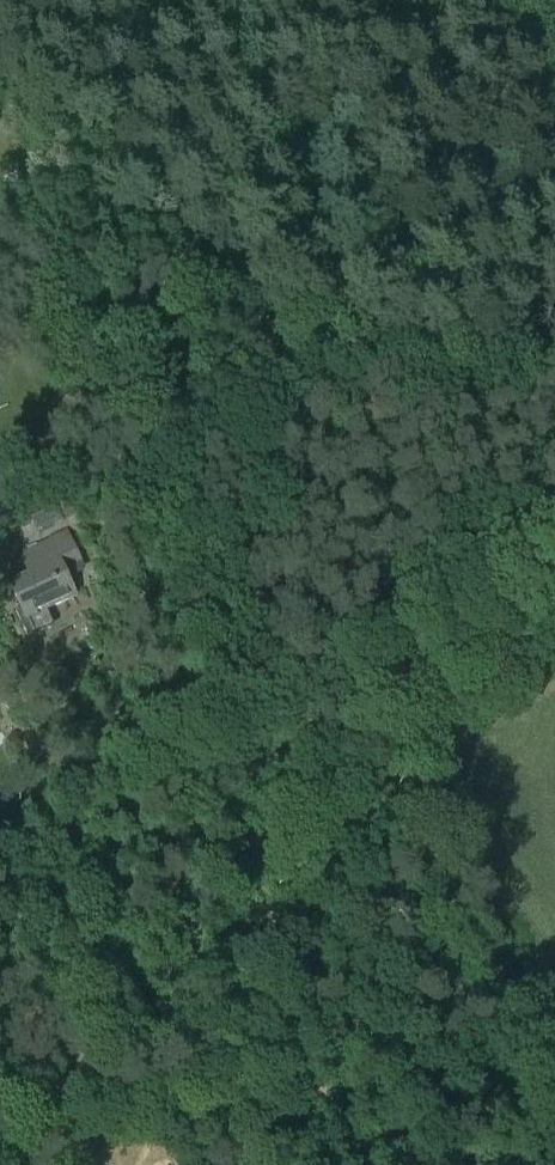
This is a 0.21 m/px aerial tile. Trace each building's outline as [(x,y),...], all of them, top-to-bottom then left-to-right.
[(28,552),(37,572),(10,584),(22,609),(16,611),(28,637),(52,626),(45,610),(75,596),(64,572),(82,563),(68,533),(28,552)]
